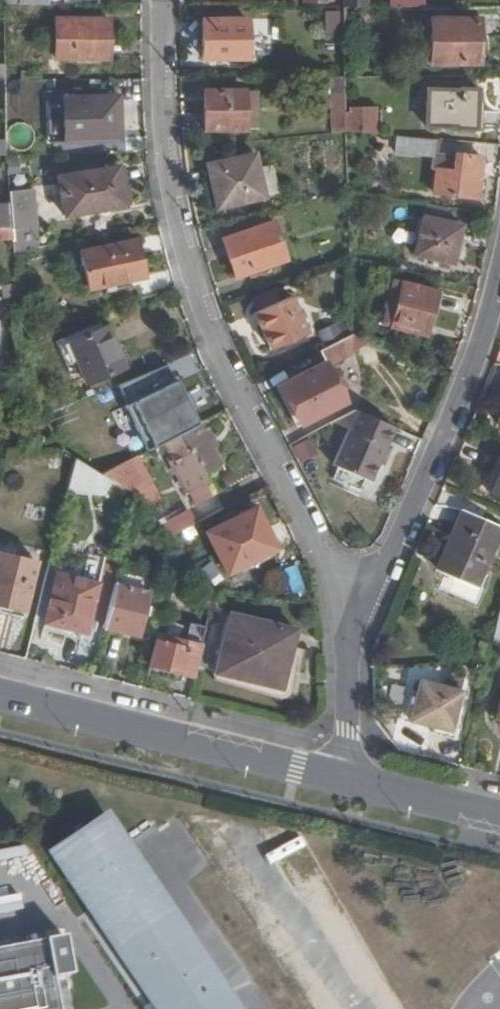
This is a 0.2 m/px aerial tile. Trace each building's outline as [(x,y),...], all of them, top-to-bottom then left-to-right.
[(337,36),(337,11),(324,12),(324,37),(337,36)] [(477,63),(477,17),(430,17),(431,63),(477,63)] [(201,58),(247,57),(247,18),(201,19),(201,58)] [(54,19),(54,59),(107,59),(107,19),(54,19)] [(345,93),(345,76),(329,76),(329,92),(345,93)] [(457,90),(426,88),(424,125),(454,126),(454,128),(475,129),(477,87),(457,87),(457,90)] [(243,126),(243,92),(243,89),(203,90),(202,129),(243,130),(243,126)] [(255,92),(243,92),(243,126),(255,127),(255,92)] [(345,107),(345,93),(329,92),(329,132),(346,131),(345,107)] [(61,97),(62,141),(118,140),(117,96),(61,97)] [(377,106),(345,107),(346,131),(377,134),(377,106)] [(433,153),(434,139),(396,135),(394,152),(432,157),(431,168),(433,168),(430,192),(476,197),(481,156),(454,153),(453,155),(433,153)] [(215,209),(263,198),(257,170),(253,153),(205,165),(215,209)] [(123,206),(116,166),(56,177),(62,217),(123,206)] [(257,170),(263,198),(278,194),(271,166),(257,170)] [(31,191),(8,192),(9,203),(11,228),(12,239),(13,251),(36,245),(31,191)] [(9,203),(0,204),(0,228),(11,228),(9,203)] [(451,263),(460,225),(421,216),(412,254),(451,263)] [(285,259),(272,222),(222,239),(234,276),(285,259)] [(12,239),(11,228),(0,228),(0,239),(12,239)] [(142,278),(135,240),(80,252),(87,289),(142,278)] [(394,306),(389,327),(425,336),(436,290),(390,279),(384,303),(394,306)] [(306,332),(290,296),(253,312),(269,349),(306,332)] [(379,324),(389,327),(394,306),(384,303),(379,324)] [(124,368),(106,325),(66,342),(85,385),(124,368)] [(349,355),(349,335),(317,351),(322,361),(278,383),(299,424),(343,402),(325,367),(349,355)] [(331,421),(348,428),(332,465),(336,467),(361,478),(368,481),(371,474),(384,446),(392,426),(354,409),(347,413),(331,421)] [(52,410),(41,414),(47,426),(58,421),(52,410)] [(58,421),(47,426),(59,448),(61,449),(73,457),(100,473),(101,474),(119,464),(103,432),(73,447),(58,421)] [(214,439),(205,421),(166,441),(175,460),(171,462),(185,490),(205,480),(202,474),(221,464),(210,441),(214,439)] [(175,460),(166,441),(160,443),(171,462),(175,460)] [(388,448),(384,446),(371,474),(376,476),(388,448)] [(499,500),(499,455),(493,473),(488,471),(480,491),(499,500)] [(100,473),(73,457),(70,470),(93,484),(100,473)] [(131,458),(119,464),(101,474),(129,490),(144,484),(131,458)] [(358,485),(361,478),(336,467),(333,474),(358,485)] [(274,548),(254,507),(205,533),(225,573),(274,548)] [(168,537),(195,523),(188,508),(157,523),(168,537)] [(441,572),(475,587),(499,530),(499,526),(460,508),(442,549),(450,553),(441,572)] [(433,569),(441,572),(450,553),(442,549),(433,569)] [(34,562),(0,554),(0,604),(23,609),(34,562)] [(88,614),(103,618),(111,587),(55,572),(43,622),(84,632),(88,614)] [(103,618),(101,627),(137,636),(147,591),(112,583),(111,587),(103,618)] [(490,642),(499,645),(499,602),(490,642)] [(275,681),(283,646),(289,625),(227,609),(213,665),(275,681)] [(178,674),(192,677),(200,644),(152,632),(144,666),(178,674)] [(293,649),(283,646),(275,681),(213,665),(210,674),(282,691),(293,649)] [(144,666),(142,675),(176,682),(178,674),(144,666)] [(449,731),(460,690),(419,679),(409,719),(449,731)] [(112,819),(59,854),(165,1008),(240,1008),(112,819)] [(0,948),(0,1008),(59,1008),(54,980),(72,977),(65,937),(0,948)]
